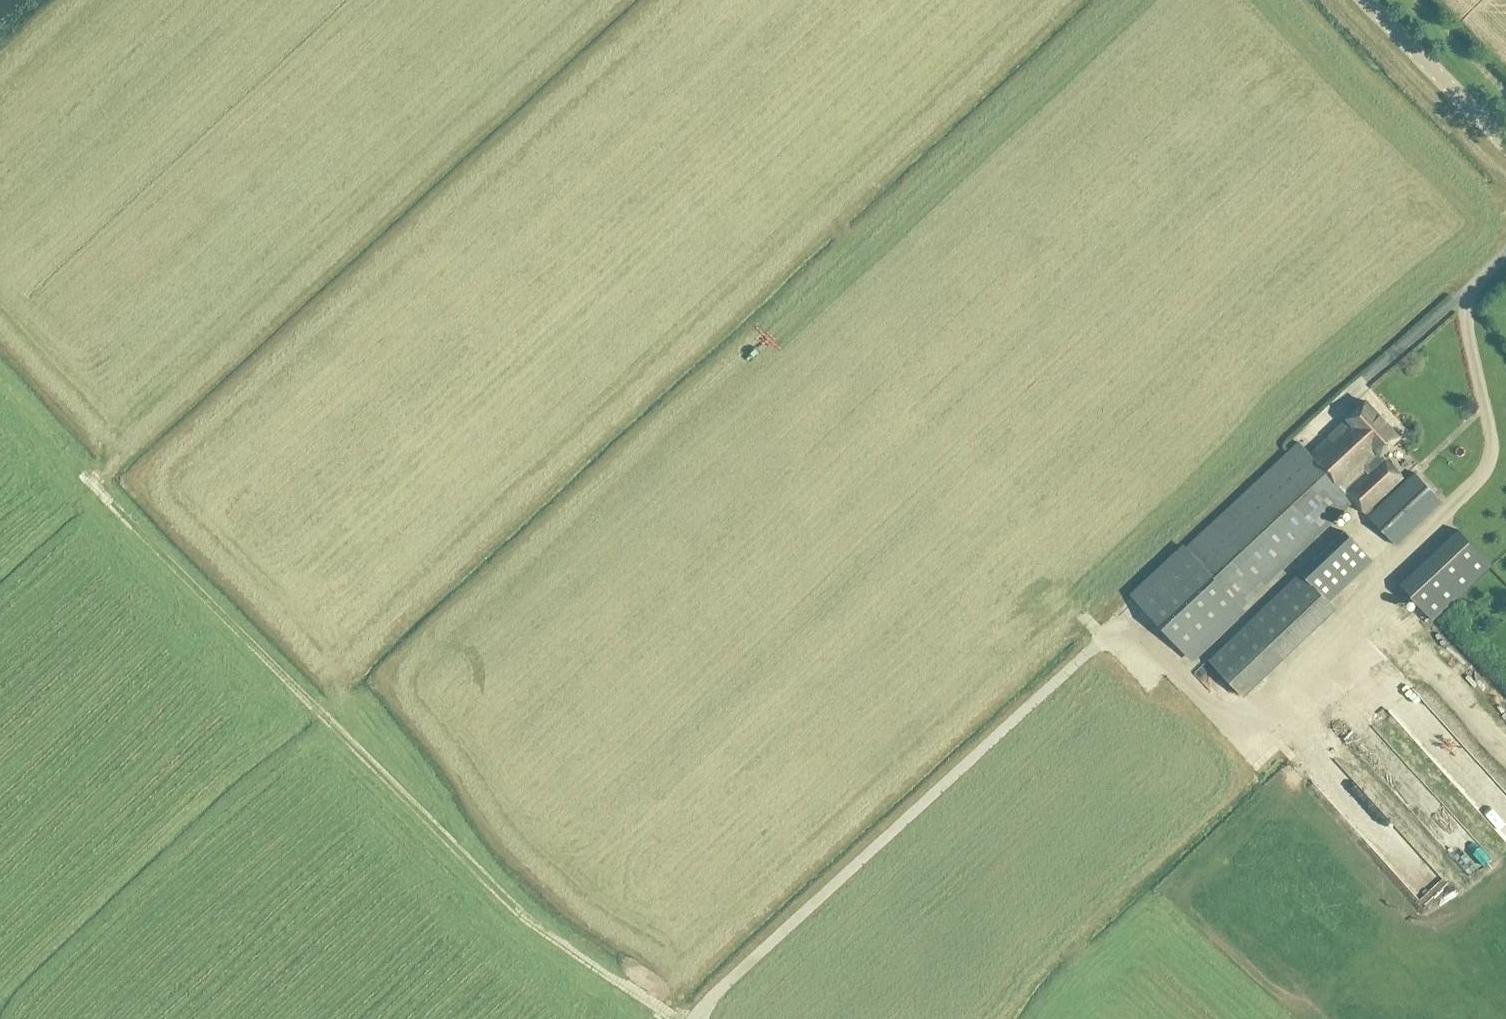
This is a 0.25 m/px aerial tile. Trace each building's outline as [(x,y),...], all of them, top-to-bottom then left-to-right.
[(1404,476),(1381,453),(1399,436),(1365,400),(1345,418),(1308,453),(1297,441),(1135,595),(1191,654),(1353,501),(1364,512),(1404,476)] [(1368,515),(1389,537),(1397,545),(1445,501),(1415,471),(1409,477),(1368,515)] [(1490,564),(1457,529),(1399,583),(1432,618),(1490,564)] [(1301,572),(1330,602),(1374,560),(1344,530),(1301,572)]
